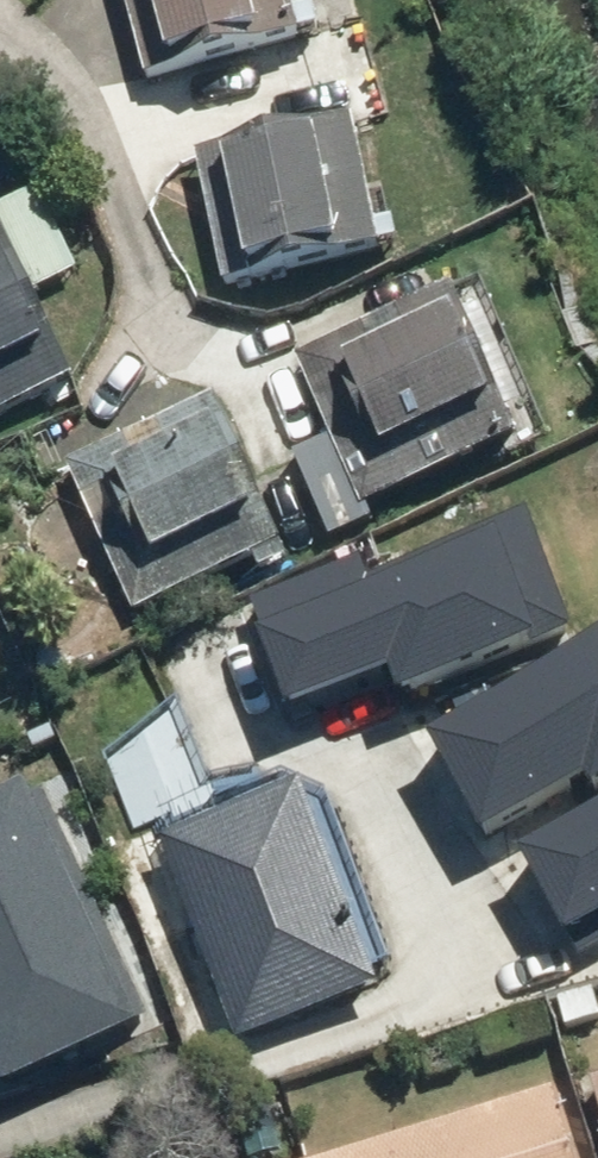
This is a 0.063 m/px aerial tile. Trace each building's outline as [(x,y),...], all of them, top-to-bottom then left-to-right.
[(147,81),(304,40),(294,0),(127,0),(147,81)] [(356,124),(198,156),(225,286),(383,253),(356,124)] [(0,237),(0,418),(74,383),(33,295),(80,273),(41,190),(0,210),(0,231),(2,236),(0,237)] [(478,280),(300,357),(336,439),(296,456),(331,537),(549,442),(478,280)] [(219,401),(71,466),(140,623),(289,558),(219,401)] [(576,640),(531,520),(368,581),(362,565),(251,607),(292,715),(393,677),(404,705),(576,640)] [(430,745),(483,842),(586,786),(592,797),(597,794),(597,653),(430,745)] [(307,791),(164,845),(240,1045),(384,991),(307,791)] [(523,861),(576,959),(597,947),(597,820),(523,861)] [(344,1157),(578,1157),(557,1093),(344,1157)]
